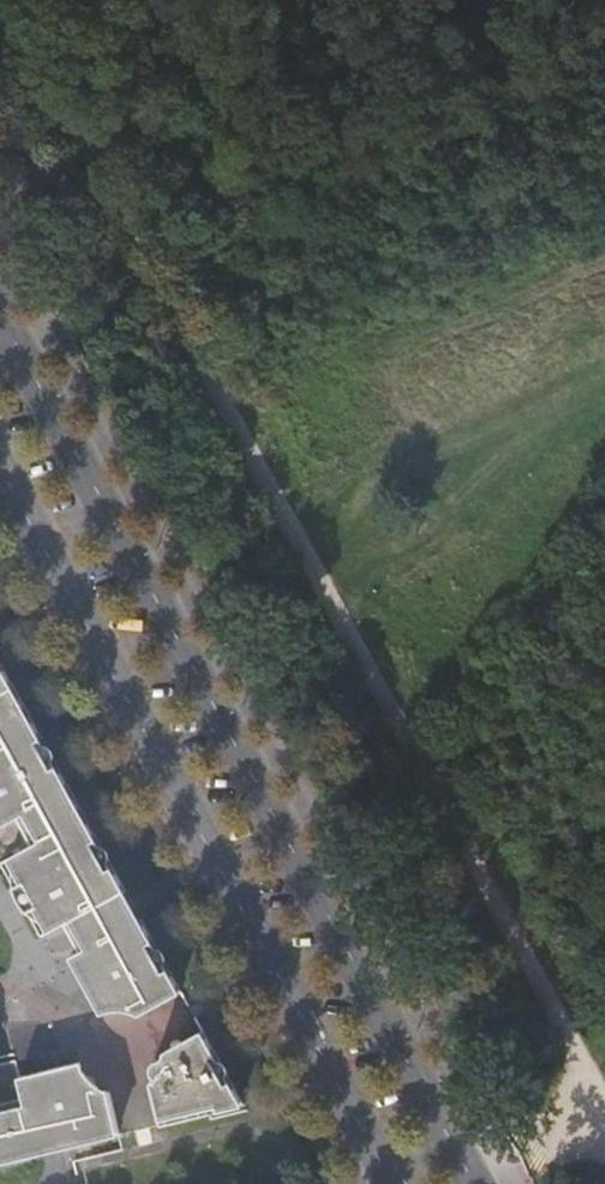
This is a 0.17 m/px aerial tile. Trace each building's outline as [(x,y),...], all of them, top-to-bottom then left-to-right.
[(12,888),(13,888),(26,912),(40,936),(71,919),(75,927),(87,948),(70,957),(100,1011),(101,1010),(108,1008),(115,1006),(122,1006),(129,1007),(136,1010),(142,1013),(150,1009),(181,992),(140,918),(130,899),(125,889),(0,662),(0,827),(18,817),(23,814),(39,841),(33,844),(0,862),(0,865),(12,888)] [(18,817),(33,844),(39,841),(23,814),(18,817)] [(244,1105),(203,1031),(164,1052),(164,1059),(159,1060),(155,1062),(154,1063),(152,1066),(151,1070),(152,1076),(155,1079),(151,1083),(162,1125),(187,1119),(187,1116),(217,1108),(218,1112),(244,1105)] [(118,1136),(108,1092),(103,1090),(96,1087),(90,1082),(85,1076),(83,1071),(81,1069),(79,1062),(17,1078),(22,1097),(23,1103),(0,1109),(0,1164),(118,1136)] [(22,1097),(0,1103),(0,1109),(23,1103),(22,1097)]
